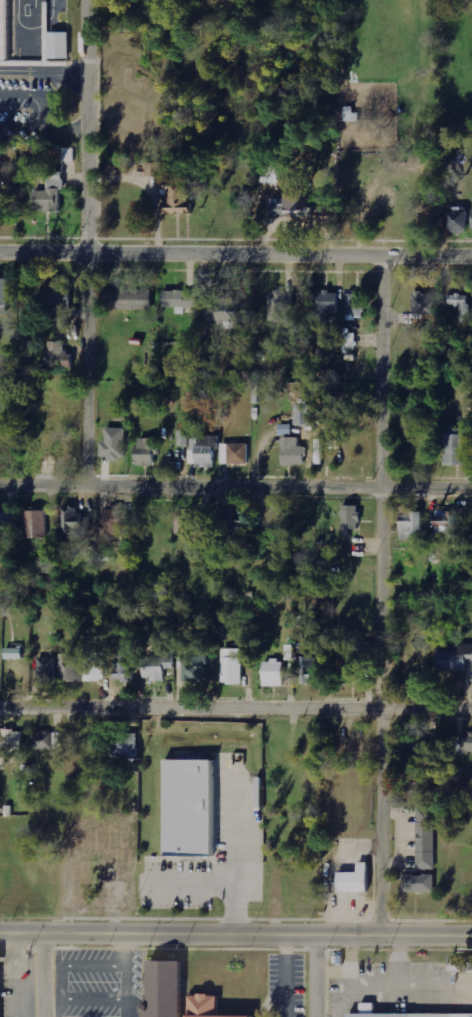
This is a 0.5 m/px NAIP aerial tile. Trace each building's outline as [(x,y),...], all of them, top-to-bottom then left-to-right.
[(11,58),(0,57),(0,0),(11,0),(11,58)] [(72,33),(52,32),(52,59),(72,59),(72,33)] [(64,148),(64,162),(77,162),(76,148),(64,148)] [(145,175),(168,175),(168,162),(145,162),(145,175)] [(65,212),(65,176),(50,176),(50,191),(38,191),(38,213),(65,212)] [(188,213),(188,182),(175,182),(175,184),(164,184),(164,205),(160,205),(160,214),(188,213)] [(307,195),(281,194),(281,199),(269,198),(269,217),(284,217),(284,209),(295,210),(295,217),(310,217),(311,206),(306,206),(307,195)] [(13,195),(0,196),(0,213),(14,212),(13,195)] [(465,207),(445,208),(446,231),(466,230),(465,207)] [(11,279),(0,279),(0,314),(10,314),(11,279)] [(52,293),(30,293),(30,307),(51,306),(51,327),(70,326),(70,283),(52,283),(52,293)] [(103,288),(104,309),(150,307),(149,290),(134,290),(134,286),(124,286),(124,288),(103,288)] [(413,319),(423,318),(423,314),(437,313),(436,288),(412,289),(413,319)] [(268,291),(269,322),(294,321),(293,290),(268,291)] [(318,291),(317,322),(331,323),(331,313),(337,313),(338,292),(318,291)] [(346,317),(366,316),(366,294),(346,294),(346,317)] [(460,324),(471,323),(471,294),(448,295),(449,310),(460,309),(460,324)] [(215,331),(237,330),(235,295),(213,296),(215,331)] [(279,328),(279,342),(294,341),(294,328),(279,328)] [(343,351),(356,352),(356,331),(343,330),(343,351)] [(64,341),(48,341),(47,361),(17,361),(17,371),(69,372),(70,352),(63,351),(64,341)] [(294,404),(294,424),(311,425),(312,404),(294,404)] [(99,459),(123,459),(124,428),(104,428),(104,441),(99,441),(99,459)] [(444,464),(468,465),(469,430),(445,429),(444,464)] [(216,435),(189,435),(189,466),(216,467),(216,435)] [(302,465),(303,446),(297,446),(298,437),(280,437),(280,465),(302,465)] [(135,466),(157,465),(156,438),(135,438),(135,466)] [(247,443),(220,443),(221,464),(247,463),(247,443)] [(340,536),(350,537),(350,529),(358,529),(359,505),(342,505),(340,536)] [(82,508),(62,508),(62,534),(82,534),(82,508)] [(217,509),(218,531),(248,530),(247,518),(239,518),(239,508),(217,509)] [(24,538),(46,537),(45,510),(24,510),(24,538)] [(126,535),(125,510),(101,511),(102,536),(126,535)] [(424,533),(423,511),(398,512),(399,540),(412,539),(412,533),(424,533)] [(433,525),(439,525),(439,533),(459,534),(459,512),(434,511),(433,525)] [(14,514),(0,514),(0,532),(15,531),(14,514)] [(370,655),(370,642),(360,642),(360,655),(370,655)] [(133,680),(132,647),(114,647),(115,681),(133,680)] [(465,657),(471,656),(471,647),(435,648),(435,671),(465,670),(465,657)] [(20,648),(3,648),(3,658),(20,658),(20,648)] [(220,684),(242,684),(243,649),(221,649),(220,684)] [(164,680),(164,669),(173,669),(173,651),(162,651),(162,657),(141,657),(141,680),(164,680)] [(84,659),(84,681),(105,681),(105,653),(91,653),(92,659),(84,659)] [(205,656),(182,656),(183,681),(206,680),(205,656)] [(301,684),(323,684),(322,664),(317,664),(317,657),(300,657),(301,684)] [(55,658),(36,658),(37,682),(55,682),(55,658)] [(262,687),(283,686),(283,660),(261,661),(262,687)] [(9,766),(9,752),(27,752),(27,730),(0,730),(0,766),(9,766)] [(33,750),(59,749),(59,731),(33,732),(33,750)] [(111,758),(137,757),(136,733),(110,734),(111,758)] [(456,735),(456,753),(471,753),(471,735),(456,735)] [(159,759),(159,855),(207,855),(208,759),(159,759)] [(209,856),(216,856),(217,807),(210,807),(209,856)] [(416,869),(434,869),(435,808),(417,807),(416,869)] [(401,892),(434,892),(434,875),(402,875),(401,892)] [(181,954),(180,1016),(138,1016),(138,998),(143,998),(143,954),(181,954)] [(254,1011),(254,1016),(182,1016),(182,1011),(186,1011),(186,990),(217,990),(217,1011),(254,1011)] [(371,1015),(371,1005),(358,1005),(357,1016),(345,1016),(471,1016),(371,1015)]
